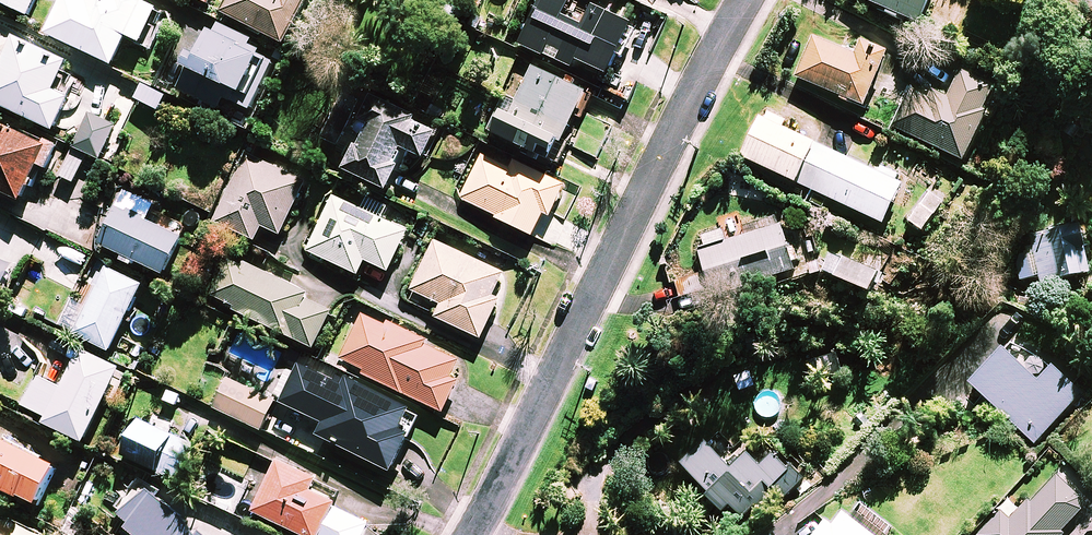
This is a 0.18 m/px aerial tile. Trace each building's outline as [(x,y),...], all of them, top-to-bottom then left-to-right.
[(29,17),(37,0),(0,0),(0,3),(29,17)] [(158,10),(137,0),(63,0),(47,35),(114,66),(128,37),(142,44),(158,10)] [(223,14),(286,46),(309,0),(230,0),(223,14)] [(634,26),(593,7),(583,27),(563,17),(571,0),(539,0),(519,44),(579,72),(582,65),(611,78),(634,26)] [(921,26),(932,0),(863,0),(921,26)] [(277,56),(213,28),(203,51),(198,49),(178,92),(221,111),(226,99),(252,111),(277,56)] [(854,55),(815,38),(797,78),(866,108),(889,53),(860,40),(854,55)] [(15,39),(0,70),(0,105),(55,132),(71,100),(55,92),(68,64),(15,39)] [(587,93),(524,63),(491,134),(538,156),(541,148),(558,155),(587,93)] [(1000,89),(961,70),(948,98),(917,83),(895,127),(964,162),(1000,89)] [(167,96),(143,86),(137,101),(160,111),(167,96)] [(440,128),(376,98),(343,170),(389,191),(407,152),(425,160),(440,128)] [(359,107),(344,99),(323,139),(338,147),(359,107)] [(785,121),(765,111),(743,158),(885,224),(905,182),(871,166),(869,169),(782,128),(785,121)] [(117,127),(88,114),(73,148),(101,161),(117,127)] [(23,203),(40,167),(48,171),(57,151),(0,125),(0,192),(23,203)] [(88,158),(72,150),(59,176),(74,184),(88,158)] [(308,182),(247,153),(214,221),(257,242),(263,227),(282,236),(308,182)] [(510,169),(484,155),(461,199),(533,237),(545,214),(550,217),(566,187),(514,161),(510,169)] [(155,205),(124,191),(100,247),(167,276),(184,238),(147,222),(155,205)] [(950,203),(929,191),(909,225),(930,237),(950,203)] [(409,232),(332,197),(308,252),(360,276),(366,261),(390,272),(409,232)] [(700,237),(705,250),(700,252),(714,293),(737,286),(738,289),(795,270),(781,225),(727,243),(722,229),(700,237)] [(1091,274),(1082,225),(1036,234),(1045,282),(1091,274)] [(504,275),(434,243),(412,291),(442,305),(436,318),(482,339),(500,301),(494,298),(504,275)] [(879,273),(844,258),(836,277),(871,292),(879,273)] [(305,300),(308,294),(244,264),(243,267),(229,261),(212,297),(234,307),(233,310),(315,349),(332,313),(305,300)] [(143,286),(103,267),(71,334),(111,353),(143,286)] [(462,359),(364,312),(340,363),(444,413),(459,382),(452,379),(462,359)] [(1034,365),(1011,343),(972,385),(1035,444),(1080,395),(1041,358),(1034,365)] [(121,370),(80,350),(62,389),(36,376),(22,406),(47,418),(44,423),(86,443),(121,370)] [(343,384),(301,363),(281,403),(325,424),(319,436),(393,473),(421,415),(346,378),(343,384)] [(277,402),(228,379),(214,408),(262,432),(277,402)] [(193,445),(140,420),(123,456),(176,481),(193,445)] [(0,440),(0,488),(39,506),(57,466),(0,440)] [(728,462),(709,442),(684,464),(725,511),(732,505),(743,518),(778,488),(786,498),(804,482),(777,452),(762,465),(746,446),(737,454),(728,462)] [(278,462),(254,512),(300,534),(365,534),(370,525),(335,508),(337,504),(313,492),(318,482),(278,462)] [(1066,533),(1063,530),(1082,511),(1082,500),(1055,475),(1012,521),(1002,512),(980,534),(1065,534),(1066,533)] [(219,513),(175,493),(161,524),(185,534),(209,534),(219,513)] [(857,501),(835,528),(829,523),(819,534),(889,534),(893,530),(857,501)] [(24,526),(20,534),(42,534),(24,526)]
